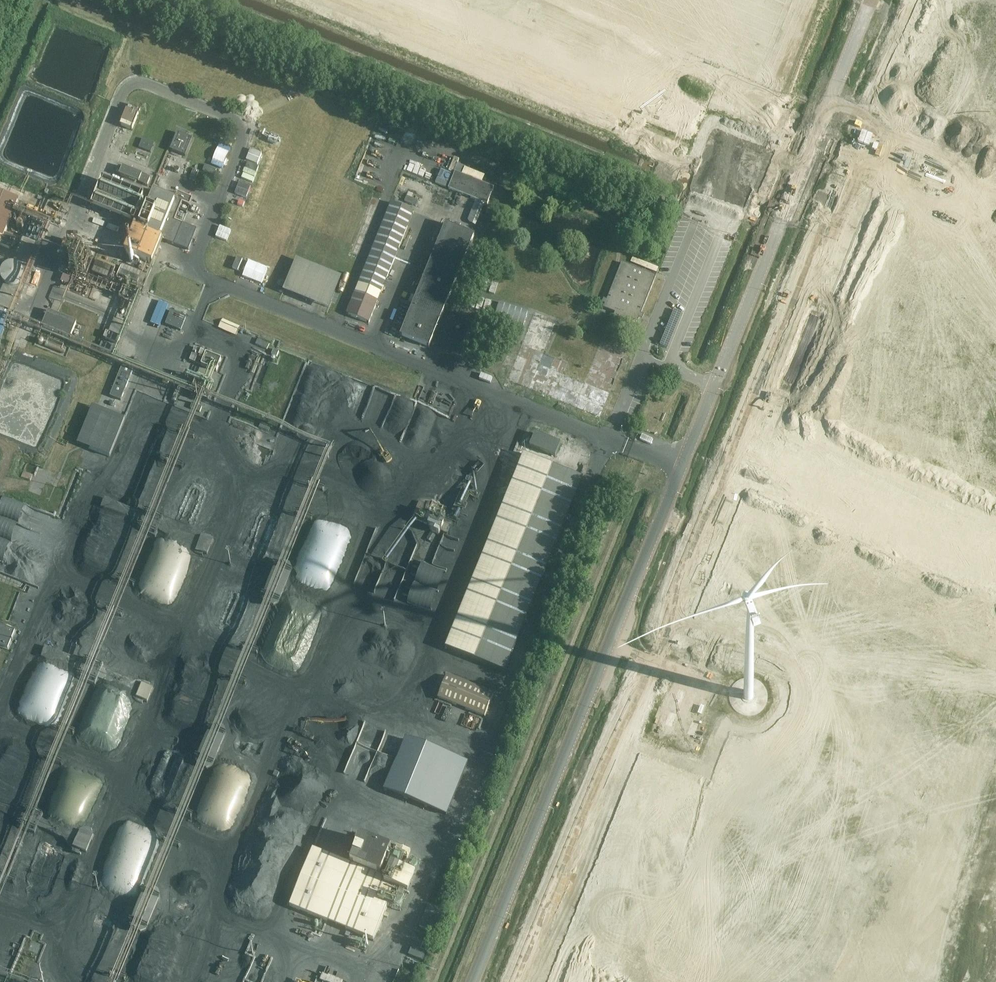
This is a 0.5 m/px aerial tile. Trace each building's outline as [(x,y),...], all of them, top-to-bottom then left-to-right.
[(141,108),(129,104),(121,125),(132,129),(141,108)] [(193,139),(178,133),(170,150),(186,156),(193,139)] [(155,143),(143,139),(140,148),(151,152),(155,143)] [(454,157),(449,171),(453,173),(459,159),(454,157)] [(217,170),(205,165),(203,170),(215,175),(217,170)] [(120,175),(147,186),(151,177),(123,166),(120,175)] [(462,175),(481,182),(484,175),(465,168),(462,175)] [(190,179),(195,181),(199,171),(194,169),(190,179)] [(441,170),(436,183),(446,187),(448,183),(449,183),(453,174),(441,170)] [(449,189),(488,205),(495,188),(481,182),(462,175),(456,172),(449,189)] [(124,187),(103,179),(92,206),(134,223),(145,196),(143,195),(145,191),(125,183),(124,187)] [(240,182),(235,194),(247,198),(251,187),(240,182)] [(135,227),(125,252),(152,263),(162,239),(189,250),(197,230),(175,220),(182,202),(190,205),(193,198),(178,193),(176,199),(154,190),(138,228),(135,227)] [(0,192),(0,248),(1,245),(12,250),(16,239),(5,235),(19,200),(0,192)] [(420,196),(409,192),(405,201),(417,206),(420,196)] [(485,204),(477,200),(468,223),(476,226),(485,204)] [(414,211),(391,201),(346,314),(369,323),(414,211)] [(474,234),(445,223),(401,335),(430,347),(474,234)] [(124,250),(104,243),(101,251),(103,256),(113,260),(114,259),(119,261),(124,250)] [(27,279),(20,259),(2,266),(9,286),(27,279)] [(93,273),(111,280),(116,267),(98,259),(93,273)] [(288,293),(336,309),(347,275),(300,259),(288,293)] [(656,277),(622,263),(608,301),(605,308),(616,313),(615,317),(626,321),(627,318),(638,322),(656,277)] [(119,276),(138,284),(143,273),(123,265),(119,276)] [(61,282),(70,286),(73,279),(64,275),(61,282)] [(55,293),(60,295),(56,307),(65,310),(72,288),(58,283),(55,293)] [(131,303),(124,300),(121,308),(128,311),(131,303)] [(500,302),(495,317),(524,326),(528,312),(500,302)] [(43,324),(72,335),(78,321),(49,310),(43,324)] [(187,317),(172,310),(165,325),(181,331),(187,317)] [(536,313),(512,382),(607,415),(630,350),(603,341),(590,381),(568,373),(572,361),(549,353),(560,322),(536,313)] [(241,326),(223,318),(219,327),(237,335),(241,326)] [(104,337),(119,344),(122,338),(107,331),(104,337)] [(256,344),(268,349),(270,343),(258,338),(256,344)] [(117,349),(102,343),(100,349),(114,355),(117,349)] [(200,349),(195,347),(190,359),(196,361),(200,349)] [(222,360),(207,353),(204,359),(199,357),(197,362),(217,371),(222,360)] [(133,370),(122,365),(110,396),(121,400),(133,370)] [(198,376),(194,374),(190,384),(209,392),(213,382),(198,376)] [(202,407),(193,403),(191,408),(200,412),(202,407)] [(78,444),(111,457),(126,419),(93,406),(78,444)] [(271,426),(262,422),(260,427),(269,431),(271,426)] [(561,444),(535,433),(530,447),(556,457),(561,444)] [(584,478),(525,454),(446,649),(506,673),(584,478)] [(30,462),(25,476),(34,480),(40,465),(30,462)] [(440,530),(441,531),(446,519),(427,511),(429,505),(420,502),(413,519),(432,527),(430,531),(439,534),(440,530)] [(442,531),(448,533),(453,521),(446,519),(442,531)] [(197,549),(208,554),(214,540),(203,535),(197,549)] [(8,649),(15,632),(0,626),(0,646),(8,649)] [(61,659),(62,657),(58,656),(60,650),(49,647),(47,656),(61,659)] [(440,697),(486,717),(496,694),(449,674),(440,697)] [(136,698),(148,703),(154,689),(142,684),(136,698)] [(744,695),(744,697),(744,699),(745,700),(746,702),(748,702),(750,702),(752,701),(753,699),(754,697),(753,695),(752,694),(751,693),(749,692),(747,692),(745,693),(744,695)] [(384,790),(447,816),(469,763),(406,737),(384,790)] [(240,803),(249,804),(256,780),(256,775),(236,769),(242,769),(235,767),(229,767),(226,777),(237,780),(226,780),(226,792),(222,792),(220,798),(218,798),(218,811),(231,814),(241,815),(242,810),(238,810),(240,803)] [(13,803),(0,798),(0,809),(10,813),(13,803)] [(74,848),(87,853),(94,835),(81,829),(74,848)] [(405,869),(409,857),(362,838),(352,864),(314,849),(290,906),(375,941),(397,888),(409,893),(417,874),(405,869)] [(147,891),(137,916),(143,918),(153,893),(147,891)] [(187,948),(188,938),(174,931),(164,930),(161,937),(161,939),(151,960),(151,963),(154,965),(154,966),(149,976),(159,981),(169,981),(170,980),(171,971),(172,967),(162,963),(181,965),(183,960),(184,956),(187,948)] [(429,946),(415,940),(409,955),(423,961),(429,946)]
